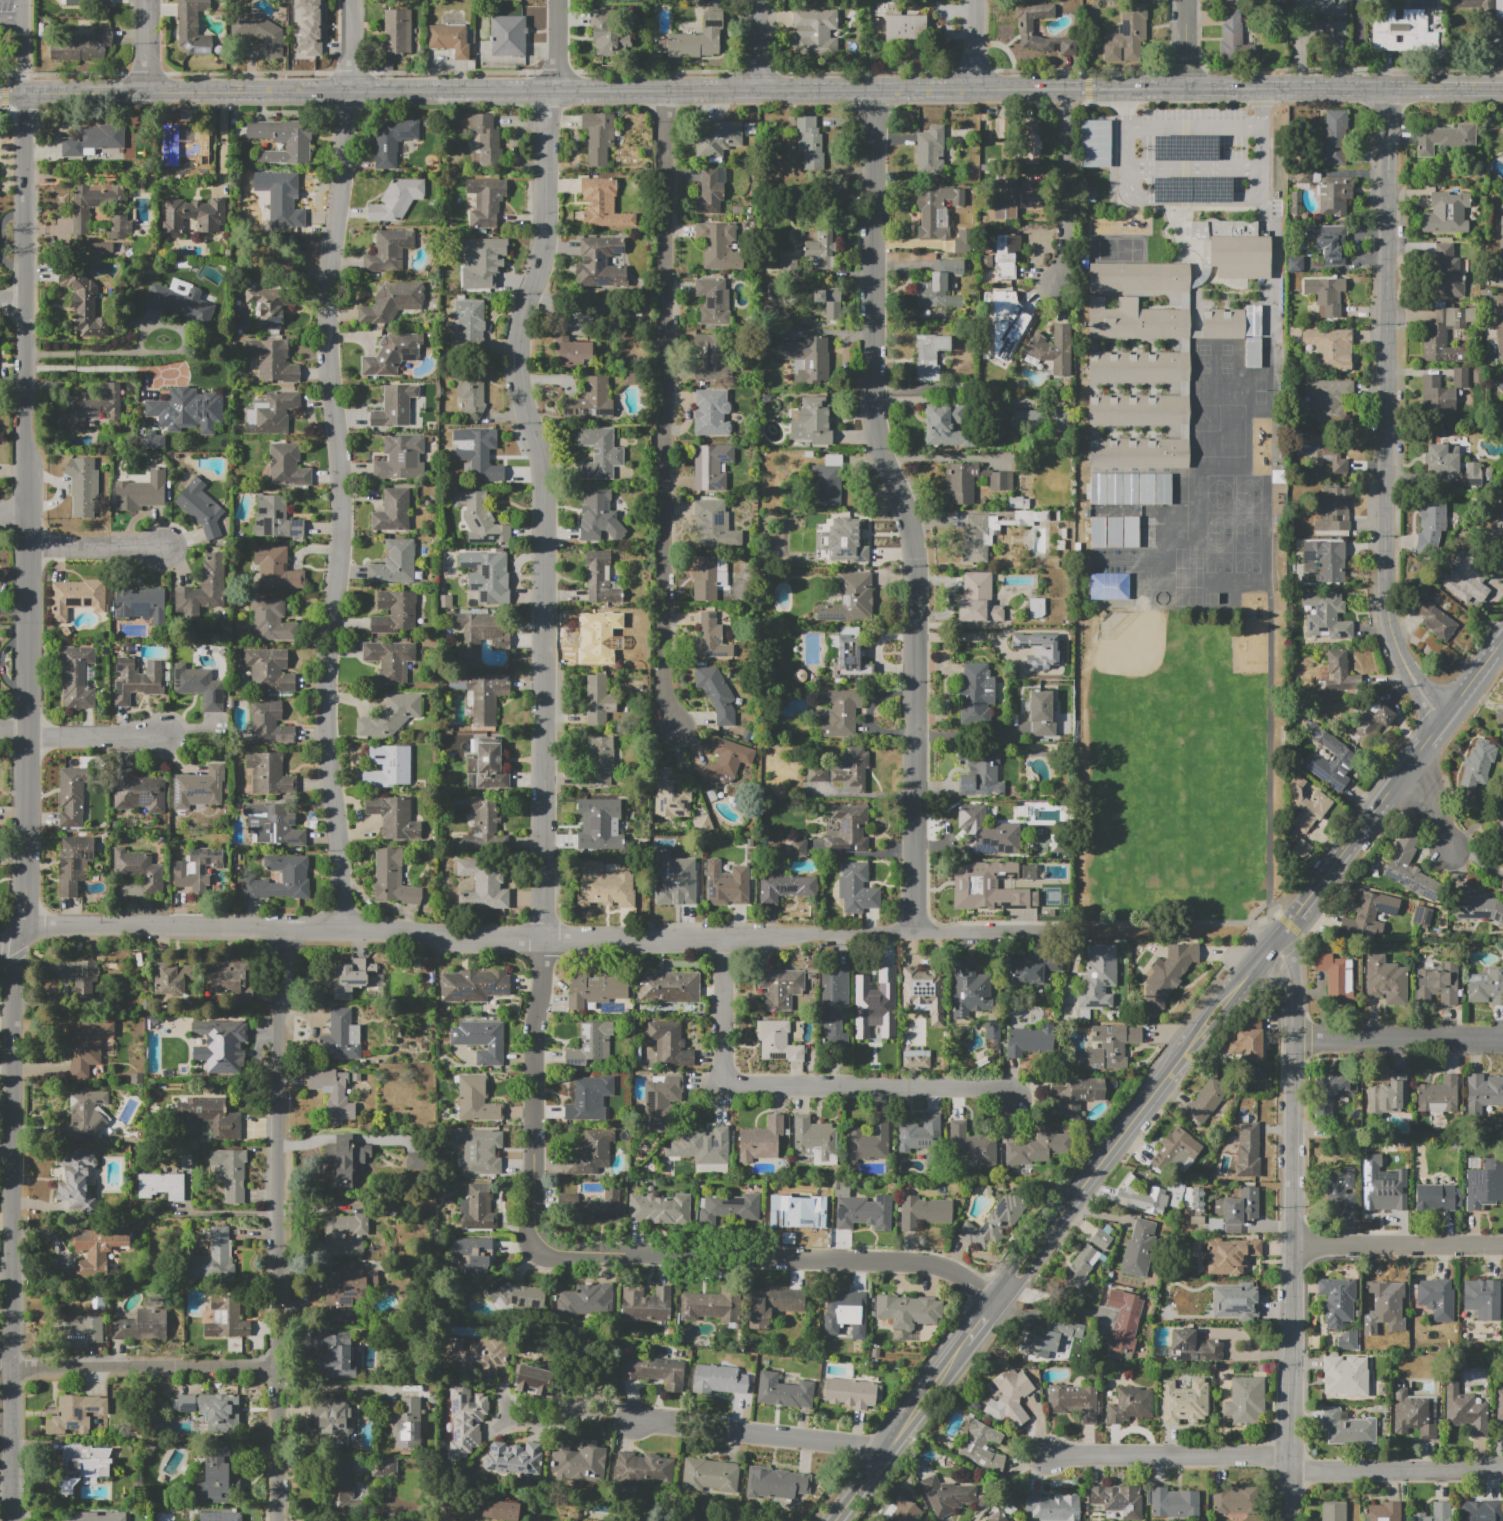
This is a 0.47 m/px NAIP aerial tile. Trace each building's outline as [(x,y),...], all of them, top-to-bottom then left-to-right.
[(53,10),(53,0),(73,0),(73,10),(53,10)] [(178,44),(178,0),(211,0),(211,11),(198,11),(198,35),(211,35),(211,55),(188,55),(178,44)] [(308,3),(308,0),(318,0),(318,15),(321,15),(321,26),(323,26),(323,42),(316,42),(316,57),(299,57),(299,4),(303,4),(303,3),(308,3)] [(1292,14),(1292,0),(1346,0),(1346,17),(1332,17),(1332,14),(1292,14)] [(1453,7),(1453,0),(1502,0),(1502,22),(1480,22),(1480,7),(1453,7)] [(876,2),(901,2),(901,15),(873,15),(873,10),(876,10),(876,2)] [(1103,41),(1112,41),(1112,35),(1119,35),(1119,24),(1121,24),(1121,3),(1147,3),(1147,46),(1140,46),(1140,62),(1103,62),(1103,41)] [(1076,38),(1076,55),(1042,55),(1042,51),(1031,48),(1020,48),(1020,38),(1018,38),(1018,18),(1016,18),(1016,5),(1054,5),(1054,18),(1033,18),(1033,35),(1045,37),(1045,38),(1076,38)] [(1220,59),(1220,41),(1222,41),(1222,24),(1224,24),(1224,9),(1242,9),(1242,24),(1244,24),(1244,45),(1257,45),(1257,59),(1220,59)] [(410,10),(411,53),(377,53),(377,38),(385,38),(384,10),(410,10)] [(793,10),(837,10),(837,29),(830,29),(830,38),(837,38),(837,51),(796,51),(796,45),(792,45),(792,34),(797,34),(797,29),(792,29),(793,10)] [(1438,51),(1372,51),(1372,10),(1396,10),(1396,20),(1403,20),(1403,10),(1424,10),(1424,16),(1427,16),(1427,31),(1438,31),(1438,51)] [(593,11),(614,11),(613,33),(631,34),(630,43),(626,43),(626,48),(618,48),(618,56),(595,56),(595,41),(593,41),(593,11)] [(255,36),(231,35),(232,13),(255,13),(282,29),(282,57),(265,57),(265,41),(255,36)] [(492,16),(526,16),(526,55),(492,55),(492,16)] [(886,16),(927,16),(926,39),(893,39),(893,43),(885,43),(886,16)] [(667,57),(667,33),(703,33),(703,20),(722,20),(722,29),(720,29),(720,55),(701,54),(701,57),(667,57)] [(1344,36),(1345,20),(1331,20),(1331,36),(1344,36)] [(429,25),(466,25),(466,44),(469,44),(469,59),(454,59),(454,48),(429,48),(429,25)] [(106,59),(80,59),(80,60),(51,60),(51,41),(78,41),(78,39),(94,39),(94,28),(112,29),(112,46),(106,46),(106,59)] [(1325,165),(1325,141),(1324,141),(1324,125),(1325,125),(1325,110),(1348,110),(1348,165),(1325,165)] [(607,166),(587,166),(587,129),(581,129),(581,113),(614,114),(614,147),(607,147),(607,166)] [(469,114),(494,114),(494,129),(499,129),(499,148),(503,148),(503,167),(479,166),(480,133),(469,133),(469,114)] [(797,116),(816,116),(816,128),(819,128),(819,133),(822,133),(822,152),(824,152),(824,169),(803,169),(803,152),(797,152),(797,116)] [(1113,167),(1081,167),(1081,117),(1113,117),(1113,167)] [(743,122),(742,147),(729,147),(729,150),(723,150),(723,160),(703,160),(703,150),(696,150),(696,119),(721,120),(721,122),(743,122)] [(247,121),(280,121),(280,120),(312,120),(312,142),(310,142),(309,163),(254,163),(254,150),(286,150),(287,142),(273,142),(273,139),(247,138),(247,121)] [(397,168),(376,168),(376,121),(418,121),(418,138),(397,138),(397,168)] [(1039,164),(1039,122),(1019,123),(1019,164),(1039,164)] [(1457,123),(1476,124),(1475,148),(1439,147),(1439,145),(1434,145),(1434,157),(1417,157),(1417,128),(1457,128),(1457,123)] [(930,125),(943,125),(943,171),(918,171),(918,132),(929,132),(930,125)] [(1003,125),(994,125),(994,137),(1003,137),(1003,125)] [(162,126),(211,126),(211,158),(181,158),(180,165),(162,165),(162,126)] [(61,158),(61,135),(78,135),(78,127),(124,127),(124,150),(84,149),(84,158),(61,158)] [(1153,135),(1217,135),(1217,160),(1153,159),(1153,135)] [(701,168),(725,168),(725,183),(724,183),(723,200),(719,200),(719,213),(695,213),(695,195),(701,195),(701,168)] [(1295,183),(1311,183),(1311,171),(1296,170),(1295,183)] [(265,173),(300,173),(299,192),(295,192),(295,209),(305,209),(305,227),(287,227),(287,221),(270,221),(270,192),(265,192),(265,173)] [(1016,218),(1005,218),(1005,205),(989,205),(989,182),(1006,183),(1006,173),(1017,173),(1016,218)] [(1152,177),(1191,177),(1191,201),(1152,201),(1152,177)] [(1231,178),(1230,201),(1192,201),(1192,177),(1231,178)] [(1319,217),(1319,182),(1321,182),(1321,177),(1353,177),(1353,192),(1351,192),(1351,200),(1346,200),(1346,217),(1319,217)] [(387,205),(380,200),(394,179),(424,179),(424,199),(415,199),(402,220),(398,218),(398,222),(368,221),(368,204),(387,205)] [(581,179),(617,179),(617,193),(614,193),(614,214),(637,214),(637,226),(587,226),(587,221),(583,221),(583,208),(587,208),(587,205),(589,205),(589,201),(582,201),(583,193),(581,193),(581,179)] [(469,228),(469,210),(475,210),(475,193),(467,193),(467,180),(506,180),(506,196),(502,196),(502,200),(499,200),(499,228),(469,228)] [(75,185),(132,185),(132,206),(126,206),(126,221),(131,221),(131,233),(126,233),(125,239),(107,238),(107,231),(111,231),(112,207),(89,207),(89,234),(72,234),(73,197),(75,197),(75,185)] [(921,188),(950,189),(950,200),(943,200),(943,208),(935,208),(935,227),(950,228),(950,240),(940,240),(940,239),(918,239),(918,226),(920,226),(920,209),(917,209),(918,197),(921,197),(921,188)] [(1021,191),(1042,191),(1042,208),(1020,207),(1021,191)] [(1420,233),(1421,212),(1432,213),(1432,207),(1430,207),(1430,192),(1450,192),(1450,194),(1460,194),(1460,192),(1469,192),(1469,207),(1465,207),(1464,220),(1468,220),(1468,233),(1420,233)] [(165,199),(183,199),(183,202),(193,202),(193,199),(202,199),(202,202),(209,202),(209,199),(226,199),(226,225),(219,225),(219,232),(197,232),(197,218),(182,218),(182,238),(162,238),(162,221),(164,221),(165,199)] [(1501,215),(1502,215),(1502,284),(1494,283),(1501,235),(1499,235),(1501,225),(1500,225),(1501,215)] [(1217,279),(1217,267),(1203,267),(1203,240),(1191,240),(1191,222),(1205,222),(1206,220),(1208,218),(1212,218),(1215,218),(1218,220),(1219,222),(1259,221),(1259,236),(1271,236),(1272,279),(1217,279)] [(704,269),(704,239),(695,239),(695,224),(736,224),(735,240),(732,240),(732,253),(743,253),(743,269),(704,269)] [(1305,239),(1305,225),(1347,225),(1347,255),(1345,255),(1345,265),(1322,265),(1322,250),(1315,250),(1315,239),(1305,239)] [(958,229),(970,229),(970,253),(954,253),(954,237),(958,237),(958,229)] [(376,230),(414,230),(414,248),(402,248),(402,270),(381,270),(381,272),(364,272),(364,254),(376,254),(376,230)] [(831,230),(831,243),(835,243),(835,252),(831,252),(831,267),(817,267),(817,257),(805,257),(805,241),(818,242),(818,230),(831,230)] [(995,235),(1021,235),(1021,252),(1015,252),(1015,265),(1021,265),(1021,279),(1001,279),(1001,282),(982,282),(982,269),(994,269),(995,235)] [(579,238),(624,238),(624,253),(614,253),(614,257),(608,257),(608,266),(626,266),(626,276),(594,276),(594,286),(577,285),(577,275),(575,275),(575,264),(582,264),(582,253),(579,253),(579,238)] [(494,289),(463,289),(464,269),(470,269),(470,250),(464,250),(464,239),(495,240),(494,289)] [(1464,297),(1431,297),(1432,272),(1434,272),(1434,243),(1453,243),(1453,258),(1459,258),(1459,272),(1464,272),(1464,297)] [(100,244),(100,254),(86,254),(86,244),(100,244)] [(1287,272),(1287,256),(1305,256),(1305,272),(1287,272)] [(796,257),(781,258),(781,273),(796,272),(796,257)] [(964,259),(964,275),(947,275),(947,295),(964,295),(964,307),(917,307),(917,282),(931,282),(931,271),(933,271),(933,259),(964,259)] [(1190,292),(1089,292),(1089,264),(1189,263),(1190,292)] [(73,273),(77,269),(97,285),(97,299),(95,299),(94,317),(108,317),(108,336),(82,336),(82,330),(72,329),(72,317),(76,317),(76,309),(74,309),(74,294),(76,294),(76,292),(70,287),(60,287),(60,273),(73,273)] [(208,325),(165,309),(164,312),(145,305),(153,283),(169,289),(173,278),(203,289),(199,300),(215,306),(208,325)] [(1303,278),(1346,278),(1346,291),(1340,291),(1340,318),(1316,318),(1316,294),(1303,294),(1303,278)] [(728,279),(728,311),(731,311),(731,325),(700,325),(700,307),(705,307),(705,296),(696,296),(696,279),(728,279)] [(398,309),(392,321),(391,323),(357,323),(357,307),(371,307),(375,300),(374,299),(382,283),(384,284),(385,282),(423,282),(423,310),(398,309)] [(826,322),(826,302),(813,302),(813,290),(825,290),(825,288),(840,288),(840,322),(826,322)] [(246,289),(296,290),(296,305),(282,305),(282,323),(281,323),(281,330),(255,330),(256,302),(246,302),(246,289)] [(1494,296),(1502,295),(1502,361),(1500,352),(1498,353),(1496,338),(1489,339),(1488,326),(1497,325),(1494,296)] [(1088,309),(1088,296),(1105,296),(1105,309),(1118,309),(1118,296),(1138,296),(1138,309),(1190,309),(1190,338),(1089,339),(1088,309)] [(483,301),(483,353),(457,353),(457,314),(454,314),(454,301),(483,301)] [(1260,305),(1245,305),(1244,335),(1260,335),(1260,305)] [(1436,307),(1477,308),(1477,322),(1467,322),(1467,330),(1447,330),(1447,347),(1465,347),(1464,362),(1422,361),(1422,336),(1428,336),(1428,323),(1435,323),(1436,307)] [(1244,338),(1243,309),(1201,310),(1201,338),(1244,338)] [(995,336),(995,314),(1007,315),(1007,316),(1013,319),(1017,312),(1029,319),(1013,349),(996,339),(997,337),(995,336)] [(1048,344),(1053,344),(1053,324),(1072,324),(1073,376),(1054,376),(1053,361),(1039,361),(1037,366),(1024,360),(1028,352),(1025,351),(1036,331),(1047,337),(1045,341),(1048,343),(1048,344)] [(1352,329),(1352,371),(1316,371),(1316,357),(1315,357),(1315,345),(1302,345),(1302,331),(1305,331),(1305,329),(1352,329)] [(397,368),(397,376),(361,376),(361,356),(376,356),(382,346),(379,345),(384,335),(387,336),(388,334),(423,334),(423,347),(419,347),(419,361),(401,360),(397,368)] [(696,334),(725,334),(725,381),(695,381),(696,334)] [(558,335),(568,336),(568,342),(593,342),(593,366),(558,365),(558,335)] [(917,335),(951,335),(951,351),(938,351),(938,349),(937,349),(936,365),(939,365),(939,380),(915,380),(915,364),(917,364),(917,353),(916,353),(917,335)] [(828,380),(800,380),(800,370),(809,370),(809,362),(804,362),(804,359),(777,359),(777,342),(804,342),(804,338),(827,338),(827,353),(829,353),(828,380)] [(244,341),(288,341),(288,357),(286,357),(286,365),(300,365),(300,383),(283,383),(283,381),(259,380),(260,353),(244,353),(244,341)] [(1190,381),(1089,382),(1089,353),(1190,352),(1190,381)] [(467,403),(467,399),(457,399),(457,382),(454,381),(452,380),(451,376),(452,373),(454,372),(457,370),(457,366),(483,367),(483,403),(486,405),(478,420),(462,411),(467,403)] [(1422,375),(1441,375),(1441,387),(1453,388),(1453,368),(1467,368),(1467,388),(1456,388),(1456,410),(1421,410),(1422,375)] [(608,376),(608,399),(613,399),(613,419),(562,419),(562,397),(577,397),(577,395),(585,395),(585,376),(608,376)] [(1305,380),(1353,380),(1353,395),(1346,395),(1346,421),(1313,421),(1313,395),(1305,395),(1305,380)] [(120,383),(119,421),(110,421),(110,412),(100,412),(100,418),(84,418),(84,431),(70,431),(70,427),(58,426),(58,414),(70,414),(70,396),(82,396),(82,393),(92,393),(92,398),(105,398),(105,383),(120,383)] [(383,385),(419,386),(419,397),(410,397),(409,425),(371,424),(371,409),(375,410),(383,410),(383,385)] [(222,395),(222,422),(214,422),(214,435),(200,435),(200,422),(196,422),(196,427),(181,427),(181,432),(167,432),(167,427),(158,427),(158,417),(145,417),(145,401),(169,401),(169,389),(177,389),(177,386),(189,386),(189,389),(197,389),(197,394),(204,394),(204,393),(216,393),(216,394),(222,395)] [(696,390),(725,390),(725,422),(728,422),(731,425),(731,431),(728,434),(725,434),(725,435),(695,435),(696,390)] [(300,392),(300,408),(287,408),(287,434),(244,433),(245,407),(253,407),(253,400),(266,400),(266,392),(300,392)] [(830,393),(829,438),(814,438),(814,420),(807,420),(807,393),(830,393)] [(1089,425),(1089,396),(1189,396),(1189,425),(1089,425)] [(967,404),(967,419),(955,419),(955,430),(975,430),(975,445),(924,445),(925,416),(929,417),(929,415),(925,415),(925,404),(967,404)] [(1009,427),(1042,428),(1043,410),(1010,410),(1009,427)] [(613,428),(613,447),(624,447),(624,466),(613,466),(613,479),(578,479),(578,463),(593,463),(594,445),(578,445),(578,432),(581,432),(581,428),(613,428)] [(165,448),(143,448),(143,435),(147,435),(147,430),(155,430),(155,435),(165,435),(165,448)] [(497,431),(497,442),(489,442),(489,465),(504,465),(504,481),(470,481),(470,460),(455,460),(455,447),(457,447),(457,444),(453,444),(453,430),(497,431)] [(412,478),(374,478),(374,461),(389,461),(389,454),(384,454),(384,436),(424,436),(424,453),(412,453),(412,478)] [(1295,456),(1295,438),(1310,438),(1310,436),(1323,436),(1323,438),(1341,438),(1341,456),(1349,456),(1349,474),(1330,474),(1330,461),(1323,461),(1323,469),(1311,469),(1311,456),(1295,456)] [(1190,468),(1088,469),(1088,439),(1189,438),(1190,468)] [(271,443),(299,443),(299,461),(297,461),(297,468),(312,468),(312,484),(271,484),(271,443)] [(1458,469),(1458,475),(1426,475),(1426,444),(1447,444),(1447,452),(1458,452),(1458,462),(1481,462),(1481,479),(1464,478),(1464,469),(1458,469)] [(695,446),(735,446),(734,463),(720,462),(720,474),(727,474),(727,490),(695,490),(695,446)] [(814,465),(825,465),(825,455),(842,455),(841,504),(813,504),(814,465)] [(98,457),(98,490),(94,490),(94,510),(89,510),(89,517),(76,517),(76,510),(73,510),(73,496),(70,496),(70,477),(63,473),(71,457),(98,457)] [(946,463),(979,463),(979,470),(991,470),(991,472),(1012,472),(1012,491),(990,491),(990,477),(973,476),(973,504),(951,504),(951,494),(946,494),(946,463)] [(165,468),(165,507),(141,507),(141,511),(116,510),(116,481),(129,481),(129,483),(149,483),(150,468),(165,468)] [(1090,474),(1105,474),(1106,504),(1091,504),(1090,474)] [(1107,474),(1122,474),(1122,504),(1107,504),(1107,474)] [(1123,474),(1138,474),(1138,504),(1123,504),(1123,474)] [(1139,474),(1155,474),(1155,504),(1139,504),(1139,474)] [(1156,474),(1171,474),(1172,504),(1156,504),(1156,474)] [(207,540),(202,525),(175,502),(187,488),(186,487),(196,476),(206,485),(202,491),(224,510),(216,520),(221,536),(207,540)] [(1314,521),(1320,521),(1320,513),(1323,513),(1323,487),(1351,487),(1351,498),(1347,498),(1347,508),(1349,508),(1349,520),(1351,520),(1351,531),(1314,531),(1314,521)] [(409,488),(409,530),(372,530),(372,512),(384,512),(384,488),(409,488)] [(617,520),(627,531),(624,534),(625,535),(620,540),(619,539),(616,542),(605,530),(601,530),(601,541),(580,541),(580,519),(582,519),(582,515),(581,515),(581,505),(584,505),(584,489),(611,489),(611,501),(610,501),(610,511),(617,511),(617,520)] [(487,511),(487,512),(489,511),(495,521),(493,522),(494,525),(510,526),(510,543),(467,543),(468,532),(470,532),(463,519),(463,510),(466,510),(466,505),(462,505),(462,506),(453,506),(453,491),(487,491),(487,511)] [(255,536),(255,533),(253,533),(253,525),(255,525),(255,516),(257,516),(257,494),(286,494),(286,520),(304,520),(304,536),(255,536)] [(1446,531),(1441,531),(1437,548),(1420,545),(1423,527),(1420,527),(1421,510),(1423,510),(1423,498),(1447,499),(1446,531)] [(742,531),(742,545),(697,545),(697,530),(695,530),(696,514),(694,514),(694,500),(725,501),(725,512),(733,512),(733,530),(742,531)] [(1483,535),(1502,509),(1502,551),(1483,535)] [(997,516),(997,520),(1015,520),(1015,510),(1033,510),(1033,511),(1045,511),(1045,521),(1033,521),(1033,526),(1015,526),(1015,525),(1000,525),(1000,530),(993,530),(993,535),(992,535),(992,546),(987,546),(987,562),(962,562),(961,529),(967,529),(967,515),(988,515),(988,516),(997,516)] [(1137,516),(1123,516),(1123,547),(1138,546),(1137,516)] [(1139,546),(1154,546),(1154,516),(1139,516),(1139,546)] [(1090,517),(1106,517),(1106,548),(1090,548),(1090,517)] [(1107,548),(1107,517),(1122,517),(1122,548),(1107,548)] [(857,541),(872,546),(867,562),(857,559),(857,563),(831,563),(831,541),(821,541),(821,522),(857,522),(857,541)] [(414,539),(414,582),(367,582),(367,564),(385,564),(385,557),(388,557),(388,552),(385,552),(385,539),(414,539)] [(1303,539),(1345,539),(1345,583),(1315,583),(1315,574),(1322,574),(1322,563),(1318,563),(1318,560),(1303,560),(1303,539)] [(255,546),(288,546),(288,563),(283,563),(283,571),(305,571),(305,588),(261,588),(261,563),(255,563),(255,546)] [(1467,604),(1438,580),(1444,572),(1449,576),(1455,568),(1451,564),(1463,549),(1491,572),(1482,583),(1490,590),(1480,603),(1472,597),(1467,604)] [(588,602),(588,580),(587,580),(587,574),(588,574),(588,565),(585,565),(585,551),(610,551),(610,588),(621,589),(621,602),(588,602)] [(224,552),(224,607),(199,607),(199,619),(184,619),(184,607),(176,607),(176,587),(194,587),(194,589),(201,588),(201,560),(208,560),(207,552),(224,552)] [(459,552),(497,553),(497,609),(468,609),(468,600),(478,600),(478,591),(468,590),(468,572),(478,573),(478,567),(458,567),(459,552)] [(694,601),(694,556),(729,556),(729,590),(717,590),(717,602),(694,601)] [(963,572),(991,572),(991,606),(1003,605),(1003,621),(959,621),(959,600),(963,600),(963,572)] [(841,573),(872,573),(871,616),(863,616),(863,620),(817,620),(817,604),(841,604),(841,573)] [(1090,573),(1129,573),(1129,600),(1090,600),(1090,573)] [(52,582),(83,582),(83,579),(105,579),(105,604),(108,604),(108,612),(93,612),(93,608),(67,607),(67,622),(52,622),(52,582)] [(115,586),(131,586),(131,590),(165,590),(165,624),(151,624),(151,619),(141,619),(141,616),(125,616),(125,619),(115,619),(115,586)] [(416,592),(416,634),(371,633),(371,616),(390,616),(390,609),(377,609),(378,591),(416,592)] [(1353,638),(1340,638),(1340,640),(1329,640),(1329,638),(1306,638),(1306,615),(1315,615),(1315,606),(1302,606),(1302,593),(1341,593),(1341,600),(1345,600),(1345,613),(1337,613),(1337,621),(1353,621),(1353,638)] [(439,595),(452,595),(452,608),(439,608),(439,595)] [(1423,595),(1436,606),(1435,607),(1459,627),(1445,644),(1430,632),(1431,631),(1420,622),(1424,618),(1413,608),(1423,595)] [(285,598),(285,617),(282,617),(282,623),(298,623),(298,640),(258,640),(258,632),(254,632),(254,617),(252,617),(252,598),(285,598)] [(1029,598),(1045,598),(1045,618),(1029,619),(1029,598)] [(694,658),(694,638),(699,638),(699,612),(717,612),(717,625),(722,625),(722,635),(719,635),(719,645),(734,645),(734,658),(694,658)] [(578,613),(613,613),(612,637),(615,637),(615,646),(614,646),(614,664),(578,663),(578,648),(584,648),(584,631),(578,631),(578,613)] [(454,614),(502,614),(502,632),(509,632),(509,649),(492,649),(492,640),(481,640),(481,665),(463,665),(464,625),(453,625),(454,614)] [(1030,633),(1049,633),(1050,652),(1041,652),(1041,655),(1030,655),(1030,633)] [(833,662),(837,662),(837,637),(861,637),(861,665),(872,665),(872,678),(833,678),(833,662)] [(362,642),(415,643),(415,662),(406,662),(406,685),(378,685),(378,671),(381,671),(381,661),(362,661),(362,642)] [(61,648),(95,648),(95,664),(89,664),(89,688),(96,688),(96,708),(81,708),(81,710),(70,710),(70,708),(64,708),(64,699),(63,699),(63,686),(62,686),(62,678),(63,678),(63,675),(61,675),(61,648)] [(244,649),(288,649),(288,669),(282,669),(282,674),(295,674),(295,691),(252,691),(252,666),(244,666),(244,649)] [(1326,691),(1325,680),(1328,680),(1326,650),(1347,649),(1349,675),(1362,674),(1362,689),(1326,691)] [(115,707),(115,680),(121,679),(121,672),(116,672),(116,657),(138,657),(138,674),(147,674),(147,661),(161,661),(161,681),(165,681),(165,694),(143,694),(143,692),(130,692),(130,706),(115,707)] [(174,663),(186,663),(186,669),(212,669),(212,682),(223,682),(223,712),(203,712),(202,694),(174,694),(174,663)] [(963,663),(987,663),(988,670),(989,670),(989,677),(994,677),(995,705),(988,705),(988,707),(991,707),(991,724),(961,724),(961,697),(959,697),(959,685),(963,685),(963,663)] [(730,702),(735,711),(735,726),(716,726),(716,711),(702,688),(695,688),(696,667),(717,667),(735,699),(730,702)] [(473,727),(473,689),(448,689),(448,676),(486,676),(486,675),(510,675),(510,695),(496,695),(496,727),(473,727)] [(587,675),(607,675),(607,694),(616,694),(616,712),(607,712),(607,725),(587,725),(587,675)] [(854,737),(821,737),(821,722),(828,722),(828,711),(832,711),(832,703),(816,703),(816,690),(860,691),(860,708),(855,708),(854,737)] [(1031,737),(1031,722),(1030,722),(1030,691),(1052,691),(1053,721),(1056,721),(1056,737),(1031,737)] [(409,717),(390,737),(357,736),(358,718),(373,718),(386,706),(386,694),(421,695),(421,718),(409,717)] [(1381,705),(1382,704),(1396,716),(1387,728),(1372,716),(1373,715),(1365,709),(1373,699),(1381,705)] [(282,701),(282,720),(276,720),(277,726),(295,726),(295,742),(256,743),(256,735),(251,735),(251,701),(282,701)] [(1315,721),(1361,756),(1352,768),(1350,767),(1343,777),(1341,776),(1332,787),(1314,774),(1324,762),(1327,764),(1334,755),(1306,733),(1315,721)] [(588,736),(614,736),(613,774),(611,774),(610,786),(578,785),(578,773),(592,773),(593,759),(587,758),(588,736)] [(723,770),(708,776),(711,782),(703,785),(697,768),(716,761),(718,755),(713,753),(719,738),(756,751),(750,766),(740,762),(736,775),(723,770)] [(1496,745),(1486,785),(1477,783),(1475,792),(1464,790),(1465,787),(1460,786),(1465,767),(1463,766),(1465,756),(1471,757),(1476,740),(1496,745)] [(501,743),(500,774),(491,774),(491,778),(484,778),(484,774),(476,774),(468,774),(468,757),(477,757),(477,743),(501,743)] [(410,746),(410,784),(393,784),(393,789),(379,789),(379,785),(363,785),(363,770),(383,770),(383,764),(370,764),(370,746),(410,746)] [(864,747),(864,752),(867,751),(868,768),(864,768),(865,793),(842,794),(842,782),(831,782),(830,766),(842,766),(841,753),(847,753),(847,747),(864,747)] [(959,795),(959,774),(969,774),(969,767),(967,767),(967,747),(999,747),(999,763),(997,763),(997,782),(1004,782),(1004,795),(959,795)] [(246,753),(255,752),(255,753),(283,753),(283,794),(253,794),(252,768),(247,768),(246,753)] [(175,775),(208,775),(208,764),(224,764),(224,780),(221,780),(221,804),(189,804),(189,809),(175,809),(175,775)] [(828,766),(828,781),(808,781),(808,767),(828,766)] [(655,816),(656,767),(672,767),(672,780),(690,780),(690,788),(692,788),(692,802),(690,802),(690,817),(655,816)] [(91,768),(91,780),(84,780),(84,801),(88,801),(88,814),(84,814),(84,827),(60,827),(60,812),(64,812),(64,807),(60,807),(60,802),(59,768),(91,768)] [(114,809),(114,769),(133,769),(133,777),(147,777),(147,776),(152,776),(152,777),(156,777),(156,776),(161,776),(161,777),(165,777),(165,813),(149,813),(149,806),(133,806),(133,809),(114,809)] [(468,774),(476,774),(476,788),(468,788),(468,774)] [(1317,789),(1333,802),(1320,820),(1318,818),(1305,834),(1291,824),(1301,810),(1293,804),(1290,785),(1297,776),(1305,782),(1301,787),(1302,794),(1309,799),(1317,789)] [(365,797),(411,797),(411,821),(421,822),(421,839),(381,838),(381,829),(382,829),(383,817),(381,817),(381,814),(365,814),(365,797)] [(582,798),(611,798),(611,829),(604,829),(604,837),(598,837),(598,850),(580,850),(580,834),(584,834),(584,820),(582,820),(582,798)] [(452,799),(496,799),(496,834),(494,834),(494,835),(508,835),(508,850),(457,850),(458,835),(471,835),(471,827),(475,827),(475,810),(452,810),(452,799)] [(306,830),(306,845),(257,845),(257,832),(248,832),(248,816),(243,816),(243,804),(288,804),(288,813),(296,813),(296,825),(291,825),(291,830),(306,830)] [(868,852),(824,852),(825,837),(840,837),(840,819),(830,819),(831,805),(868,806),(868,823),(863,823),(863,837),(868,837),(868,852)] [(965,849),(965,830),(959,830),(959,805),(985,805),(985,818),(982,818),(982,825),(999,825),(999,823),(1021,823),(1021,841),(1018,841),(1018,853),(969,853),(967,855),(962,851),(965,849)] [(1497,825),(1502,817),(1502,840),(1494,833),(1499,827),(1497,825)] [(62,837),(94,837),(94,861),(85,861),(85,880),(77,880),(77,898),(60,898),(60,876),(59,876),(58,866),(60,866),(60,857),(62,857),(62,837)] [(805,856),(806,839),(785,838),(784,855),(805,856)] [(1383,875),(1401,842),(1414,849),(1405,865),(1412,868),(1414,865),(1421,869),(1419,872),(1437,882),(1427,899),(1383,875)] [(163,864),(164,894),(142,894),(142,876),(114,876),(114,847),(125,847),(125,853),(152,853),(152,864),(163,864)] [(217,848),(217,863),(206,863),(206,892),(192,892),(192,885),(174,886),(174,861),(187,861),(187,863),(190,863),(190,848),(217,848)] [(401,886),(423,888),(421,905),(401,903),(401,900),(374,900),(374,882),(375,882),(376,849),(404,849),(404,866),(402,866),(401,886)] [(308,856),(308,879),(309,879),(309,897),(293,897),(293,896),(243,896),(243,880),(269,880),(269,883),(282,883),(282,870),(265,870),(265,867),(266,867),(264,863),(264,856),(308,856)] [(457,860),(500,860),(500,871),(503,871),(503,883),(500,883),(500,889),(509,889),(509,908),(490,908),(490,906),(459,905),(459,892),(475,892),(475,875),(457,875),(457,860)] [(581,860),(602,860),(602,874),(618,874),(618,873),(622,869),(627,869),(630,873),(630,874),(633,874),(632,892),(634,892),(634,907),(618,907),(618,903),(612,903),(612,906),(602,906),(602,903),(589,903),(589,906),(577,906),(577,893),(580,893),(581,860)] [(869,862),(868,882),(864,881),(864,888),(881,888),(881,908),(863,908),(863,913),(843,913),(843,899),(838,899),(838,876),(842,876),(842,862),(869,862)] [(954,909),(954,862),(1017,862),(1017,879),(999,879),(999,889),(1029,889),(1029,891),(1038,891),(1038,905),(1029,905),(1029,907),(1005,907),(1005,909),(988,909),(988,907),(981,907),(981,909),(954,909)] [(749,866),(748,904),(733,904),(733,901),(728,901),(728,904),(707,904),(708,875),(718,875),(718,873),(731,873),(731,865),(749,866)] [(696,870),(696,903),(674,903),(674,904),(655,904),(655,877),(674,877),(675,869),(696,870)] [(760,905),(761,873),(785,873),(785,876),(799,876),(799,877),(817,877),(817,897),(778,896),(778,906),(760,905)] [(1380,893),(1401,899),(1396,917),(1377,911),(1374,921),(1383,924),(1380,937),(1340,926),(1342,916),(1355,920),(1357,913),(1354,912),(1356,903),(1359,904),(1363,891),(1379,895),(1380,893)] [(1452,919),(1452,895),(1459,895),(1459,891),(1469,891),(1469,895),(1483,896),(1483,899),(1498,899),(1497,919),(1482,918),(1482,920),(1452,919)] [(1412,923),(1417,905),(1433,910),(1429,927),(1412,923)] [(1148,1014),(1162,1013),(1162,995),(1176,995),(1175,974),(1187,974),(1187,961),(1198,961),(1198,943),(1166,944),(1166,959),(1146,960),(1148,1014)] [(1078,1007),(1078,990),(1082,990),(1082,977),(1086,977),(1086,962),(1088,962),(1088,958),(1086,958),(1086,945),(1115,945),(1116,986),(1105,986),(1105,994),(1116,994),(1116,1007),(1078,1007)] [(1061,971),(1046,971),(1046,973),(1050,973),(1050,984),(1035,984),(1035,981),(1025,981),(1025,985),(1009,985),(1008,954),(1061,953),(1061,971)] [(1352,960),(1352,998),(1328,998),(1328,970),(1314,970),(1314,953),(1333,953),(1333,958),(1349,958),(1349,960),(1352,960)] [(1366,963),(1368,963),(1368,954),(1385,954),(1385,963),(1398,963),(1398,967),(1407,967),(1407,1005),(1386,1005),(1386,994),(1383,994),(1383,998),(1366,998),(1366,963)] [(351,999),(351,987),(365,987),(365,958),(350,957),(350,965),(325,964),(324,989),(333,989),(333,999),(351,999)] [(953,1019),(952,958),(969,958),(969,971),(976,971),(976,974),(990,974),(990,1010),(969,1010),(969,1018),(953,1019)] [(92,1003),(92,983),(98,983),(98,960),(80,960),(81,976),(73,977),(74,1004),(92,1003)] [(250,962),(205,962),(205,992),(233,992),(233,1002),(251,1001),(250,962)] [(1458,1005),(1440,1005),(1440,994),(1430,994),(1430,1005),(1417,1005),(1417,1000),(1414,1000),(1414,988),(1417,988),(1417,970),(1443,970),(1443,962),(1458,962),(1458,1005)] [(192,979),(192,963),(154,964),(154,994),(184,993),(183,979),(192,979)] [(849,1048),(822,1048),(822,1033),(823,1033),(823,1026),(822,1026),(822,1017),(823,1017),(823,966),(848,966),(848,1008),(842,1008),(842,1034),(849,1034),(849,1048)] [(903,1008),(902,967),(918,967),(918,972),(928,972),(928,970),(940,969),(940,974),(943,974),(944,1017),(943,1017),(943,1027),(930,1027),(930,1015),(929,1015),(929,1010),(912,1010),(912,1008),(903,1008)] [(1487,969),(1502,969),(1502,1005),(1491,1005),(1491,997),(1489,997),(1489,1002),(1467,1002),(1467,973),(1487,973),(1487,969)] [(441,973),(459,973),(459,970),(506,970),(506,975),(509,975),(509,995),(488,995),(488,1002),(441,1002),(441,973)] [(804,970),(804,995),(791,995),(792,1011),(783,1011),(783,1010),(775,1010),(775,1011),(764,1011),(764,997),(765,997),(765,992),(767,992),(767,988),(758,988),(757,971),(804,970)] [(637,972),(700,972),(700,1003),(637,1002),(637,972)] [(892,973),(892,997),(853,997),(853,974),(892,973)] [(627,999),(608,999),(608,1003),(586,1003),(586,999),(584,999),(584,1010),(571,1010),(571,977),(600,978),(600,975),(608,975),(608,978),(613,978),(613,975),(622,975),(622,978),(627,978),(627,999)] [(361,1059),(319,1059),(319,1036),(330,1036),(330,1008),(352,1008),(352,1025),(361,1025),(361,1059)] [(899,1034),(885,1034),(880,1034),(880,1016),(899,1016),(899,1034)] [(193,1021),(243,1021),(243,1023),(247,1023),(247,1042),(240,1042),(240,1050),(242,1050),(242,1065),(240,1065),(240,1073),(207,1073),(207,1060),(193,1060),(193,1046),(207,1046),(207,1035),(193,1035),(193,1021)] [(757,1021),(789,1021),(789,1046),(803,1046),(803,1059),(761,1059),(761,1042),(757,1042),(757,1021)] [(503,1022),(503,1065),(476,1065),(476,1050),(487,1050),(487,1045),(450,1045),(450,1027),(459,1027),(459,1022),(503,1022)] [(580,1022),(613,1022),(613,1036),(609,1036),(609,1060),(586,1060),(586,1066),(566,1066),(566,1048),(580,1048),(580,1022)] [(681,1022),(681,1039),(684,1039),(684,1048),(681,1048),(681,1050),(694,1050),(694,1065),(656,1064),(656,1040),(648,1039),(648,1022),(681,1022)] [(73,1023),(114,1023),(114,1037),(101,1037),(101,1064),(89,1064),(89,1078),(73,1078),(73,1023)] [(985,1023),(1000,1023),(1000,1039),(998,1039),(998,1050),(992,1050),(992,1039),(985,1039),(985,1023)] [(1008,1029),(1042,1029),(1042,1023),(1055,1023),(1055,1051),(1023,1051),(1023,1057),(1007,1057),(1007,1043),(1008,1043),(1008,1029)] [(1092,1026),(1127,1026),(1127,1027),(1142,1027),(1142,1043),(1125,1043),(1125,1068),(1087,1069),(1087,1048),(1101,1048),(1101,1042),(1092,1042),(1092,1026)] [(1236,1030),(1261,1030),(1261,1060),(1228,1060),(1228,1039),(1236,1039),(1236,1030)] [(885,1034),(899,1034),(899,1058),(885,1058),(885,1034)] [(903,1051),(930,1050),(930,1067),(903,1067),(903,1051)] [(309,1071),(322,1071),(322,1069),(336,1069),(336,1072),(349,1072),(349,1083),(346,1083),(346,1092),(343,1092),(343,1096),(347,1096),(347,1104),(356,1104),(356,1119),(327,1119),(327,1099),(330,1099),(330,1092),(323,1092),(323,1089),(309,1089),(309,1071)] [(1406,1073),(1406,1107),(1400,1107),(1400,1112),(1379,1112),(1379,1115),(1367,1115),(1367,1087),(1378,1087),(1378,1084),(1384,1084),(1384,1086),(1390,1086),(1390,1073),(1406,1073)] [(1487,1077),(1502,1077),(1502,1106),(1484,1106),(1484,1118),(1467,1118),(1467,1073),(1484,1073),(1484,1080),(1487,1080),(1487,1077)] [(1353,1094),(1339,1094),(1334,1100),(1323,1100),(1323,1081),(1327,1081),(1327,1076),(1338,1076),(1338,1074),(1353,1074),(1353,1085),(1356,1085),(1356,1092),(1353,1092),(1353,1094)] [(1417,1111),(1417,1084),(1442,1084),(1442,1074),(1457,1074),(1457,1111),(1417,1111)] [(459,1075),(488,1075),(488,1098),(485,1098),(485,1104),(501,1104),(501,1120),(458,1120),(459,1075)] [(653,1075),(683,1075),(683,1092),(681,1092),(681,1105),(669,1105),(669,1133),(657,1133),(657,1131),(645,1131),(645,1080),(653,1080),(653,1075)] [(1185,1111),(1212,1076),(1229,1090),(1203,1124),(1185,1111)] [(574,1077),(601,1078),(601,1082),(611,1082),(611,1096),(601,1096),(601,1120),(564,1120),(564,1104),(573,1104),(574,1077)] [(1052,1078),(1105,1078),(1105,1101),(1080,1101),(1080,1116),(1057,1116),(1057,1103),(1061,1103),(1061,1099),(1059,1097),(1059,1095),(1052,1095),(1052,1078)] [(98,1140),(60,1140),(60,1124),(71,1124),(71,1091),(108,1091),(108,1104),(98,1104),(98,1140)] [(225,1097),(225,1113),(241,1113),(241,1139),(212,1139),(212,1120),(202,1120),(202,1139),(181,1139),(181,1120),(177,1120),(177,1097),(225,1097)] [(778,1158),(752,1157),(752,1162),(739,1162),(739,1129),(767,1129),(767,1114),(783,1114),(783,1136),(778,1136),(778,1158)] [(795,1156),(795,1114),(810,1114),(810,1123),(837,1124),(837,1165),(813,1165),(813,1156),(795,1156)] [(898,1152),(899,1122),(911,1122),(911,1123),(918,1123),(918,1127),(923,1127),(923,1114),(940,1114),(940,1140),(934,1140),(934,1148),(911,1148),(911,1153),(898,1152)] [(847,1130),(862,1131),(862,1134),(872,1134),(873,1115),(889,1115),(889,1159),(858,1159),(858,1164),(846,1164),(847,1130)] [(1239,1116),(1248,1116),(1249,1123),(1258,1123),(1258,1157),(1260,1157),(1260,1177),(1240,1177),(1239,1116)] [(976,1163),(950,1163),(950,1120),(966,1120),(966,1136),(976,1136),(976,1133),(996,1133),(996,1165),(975,1165),(976,1163)] [(1182,1124),(1207,1144),(1184,1173),(1157,1151),(1162,1145),(1160,1143),(1170,1131),(1172,1133),(1177,1126),(1179,1127),(1182,1124)] [(728,1126),(728,1165),(695,1164),(695,1156),(679,1156),(679,1137),(702,1137),(702,1139),(712,1139),(712,1126),(728,1126)] [(450,1130),(492,1130),(492,1132),(503,1132),(503,1148),(495,1148),(495,1155),(496,1155),(496,1158),(502,1158),(502,1174),(464,1174),(464,1143),(450,1143),(450,1130)] [(584,1130),(614,1130),(614,1141),(609,1141),(609,1167),(597,1167),(597,1174),(565,1174),(565,1151),(584,1151),(584,1130)] [(1006,1142),(1022,1142),(1022,1139),(1036,1139),(1036,1131),(1057,1131),(1057,1134),(1073,1134),(1073,1154),(1049,1154),(1049,1162),(1033,1162),(1033,1165),(1006,1164),(1006,1142)] [(325,1145),(336,1145),(336,1143),(340,1143),(340,1139),(349,1139),(349,1143),(358,1143),(358,1145),(372,1145),(372,1163),(357,1163),(357,1182),(352,1182),(352,1191),(336,1191),(336,1182),(331,1182),(331,1163),(325,1163),(325,1145)] [(244,1204),(226,1204),(226,1179),(220,1179),(220,1165),(209,1165),(209,1150),(246,1150),(246,1162),(244,1162),(244,1204)] [(68,1153),(71,1153),(71,1151),(85,1151),(85,1153),(96,1154),(96,1167),(87,1167),(87,1191),(89,1191),(91,1194),(91,1198),(94,1198),(94,1213),(82,1213),(82,1208),(62,1208),(62,1201),(55,1201),(55,1190),(58,1190),(58,1182),(62,1182),(63,1156),(68,1156),(68,1153)] [(406,1168),(423,1169),(424,1153),(406,1153),(406,1168)] [(193,1154),(192,1170),(181,1170),(181,1154),(193,1154)] [(1465,1158),(1502,1158),(1502,1201),(1495,1201),(1495,1206),(1482,1206),(1482,1211),(1465,1211),(1465,1158)] [(1377,1211),(1377,1179),(1360,1179),(1360,1160),(1388,1160),(1388,1177),(1396,1177),(1396,1181),(1400,1181),(1400,1187),(1402,1187),(1402,1186),(1406,1186),(1406,1187),(1407,1187),(1407,1200),(1400,1200),(1400,1211),(1377,1211)] [(1354,1168),(1354,1189),(1346,1189),(1346,1194),(1356,1194),(1356,1210),(1336,1210),(1336,1201),(1327,1201),(1327,1172),(1342,1172),(1342,1168),(1354,1168)] [(138,1174),(183,1174),(183,1201),(168,1201),(168,1192),(156,1192),(156,1194),(151,1194),(151,1199),(138,1199),(138,1174)] [(1130,1184),(1138,1186),(1137,1192),(1149,1195),(1151,1186),(1166,1189),(1164,1194),(1169,1195),(1166,1207),(1163,1207),(1161,1215),(1146,1212),(1146,1209),(1137,1207),(1137,1209),(1121,1205),(1123,1200),(1117,1199),(1120,1188),(1125,1189),(1126,1186),(1122,1183),(1129,1174),(1135,1178),(1130,1184)] [(1186,1184),(1180,1209),(1169,1207),(1173,1192),(1167,1191),(1169,1180),(1177,1182),(1178,1180),(1184,1181),(1183,1184),(1186,1184)] [(469,1184),(493,1184),(493,1200),(491,1200),(491,1212),(497,1213),(497,1229),(461,1229),(461,1200),(469,1200),(469,1184)] [(1416,1185),(1455,1185),(1455,1188),(1461,1188),(1461,1206),(1455,1206),(1455,1210),(1416,1210),(1416,1185)] [(1259,1187),(1259,1220),(1244,1220),(1244,1224),(1223,1224),(1223,1214),(1215,1214),(1215,1200),(1223,1200),(1223,1198),(1239,1199),(1239,1187),(1259,1187)] [(1205,1188),(1205,1223),(1191,1223),(1191,1207),(1184,1207),(1185,1188),(1205,1188)] [(559,1193),(579,1194),(579,1200),(599,1200),(599,1199),(603,1199),(604,1189),(622,1189),(622,1222),(559,1222),(559,1193)] [(700,1224),(701,1196),(743,1197),(743,1193),(760,1194),(759,1220),(743,1219),(743,1216),(715,1215),(715,1224),(700,1224)] [(690,1194),(689,1225),(675,1224),(676,1222),(674,1222),(674,1223),(653,1223),(643,1223),(643,1222),(629,1222),(629,1194),(642,1194),(642,1197),(646,1197),(648,1195),(649,1194),(652,1194),(654,1195),(654,1196),(654,1197),(654,1198),(663,1198),(663,1199),(666,1199),(666,1197),(673,1197),(674,1194),(690,1194)] [(770,1194),(792,1195),(791,1203),(811,1203),(811,1208),(828,1208),(827,1226),(769,1224),(770,1194)] [(958,1236),(962,1230),(960,1228),(966,1220),(978,1229),(991,1212),(993,1212),(996,1207),(995,1207),(1005,1194),(1007,1196),(1009,1194),(1012,1197),(1014,1194),(1028,1206),(990,1255),(973,1241),(970,1245),(958,1236)] [(837,1198),(868,1198),(868,1202),(875,1202),(875,1195),(892,1195),(891,1231),(874,1230),(875,1223),(853,1222),(852,1230),(836,1229),(837,1198)] [(952,1223),(918,1222),(918,1232),(901,1231),(902,1195),(919,1196),(919,1200),(952,1201),(952,1223)] [(324,1216),(354,1216),(354,1214),(369,1214),(369,1235),(354,1235),(354,1232),(339,1232),(339,1240),(364,1240),(364,1256),(324,1256),(324,1216)] [(1145,1278),(1119,1272),(1127,1240),(1130,1241),(1135,1217),(1156,1222),(1153,1236),(1155,1237),(1145,1278)] [(1209,1218),(1222,1218),(1222,1233),(1208,1233),(1209,1218)] [(129,1246),(111,1246),(111,1252),(106,1252),(106,1275),(75,1275),(75,1259),(88,1260),(88,1251),(75,1251),(75,1229),(96,1229),(96,1225),(129,1225),(129,1246)] [(229,1226),(228,1264),(234,1264),(234,1279),(186,1279),(186,1255),(211,1255),(211,1226),(229,1226)] [(1099,1228),(1113,1238),(1104,1251),(1089,1241),(1099,1228)] [(452,1237),(494,1239),(493,1258),(491,1258),(490,1266),(488,1266),(488,1274),(464,1272),(465,1265),(462,1264),(462,1256),(451,1255),(452,1237)] [(1247,1262),(1247,1264),(1246,1265),(1245,1266),(1244,1275),(1207,1275),(1207,1260),(1213,1260),(1213,1255),(1207,1255),(1207,1241),(1214,1241),(1214,1239),(1222,1239),(1222,1242),(1231,1242),(1231,1240),(1247,1240),(1263,1240),(1263,1255),(1245,1255),(1245,1258),(1246,1259),(1247,1261),(1247,1262)] [(1086,1244),(1101,1254),(1085,1277),(1089,1280),(1078,1295),(1059,1282),(1086,1244)] [(328,1323),(328,1288),(342,1288),(342,1269),(348,1269),(348,1261),(362,1261),(362,1269),(378,1269),(378,1288),(365,1288),(365,1298),(358,1298),(358,1323),(328,1323)] [(513,1286),(513,1284),(545,1289),(542,1309),(514,1305),(504,1313),(495,1302),(493,1304),(483,1291),(504,1274),(513,1286)] [(1317,1279),(1355,1279),(1355,1303),(1353,1303),(1353,1322),(1343,1321),(1343,1330),(1325,1330),(1325,1313),(1321,1313),(1322,1299),(1326,1299),(1326,1295),(1317,1295),(1317,1279)] [(1401,1279),(1401,1314),(1386,1314),(1386,1306),(1367,1306),(1367,1280),(1378,1280),(1378,1279),(1401,1279)] [(1417,1281),(1435,1281),(1435,1279),(1451,1279),(1451,1289),(1454,1289),(1454,1323),(1432,1323),(1432,1308),(1426,1308),(1426,1306),(1417,1306),(1417,1281)] [(1478,1321),(1478,1310),(1464,1309),(1464,1281),(1477,1281),(1477,1279),(1500,1279),(1500,1321),(1478,1321)] [(612,1314),(559,1313),(560,1290),(575,1291),(575,1285),(583,1285),(584,1284),(592,1284),(592,1285),(599,1285),(599,1284),(613,1285),(612,1314)] [(1216,1305),(1228,1305),(1229,1285),(1252,1285),(1251,1320),(1216,1319),(1216,1305)] [(670,1321),(621,1320),(622,1288),(625,1288),(625,1286),(631,1286),(631,1287),(635,1288),(635,1287),(642,1287),(642,1288),(644,1288),(644,1295),(655,1295),(655,1286),(672,1286),(670,1321)] [(721,1321),(721,1317),(698,1316),(698,1320),(680,1320),(681,1293),(722,1294),(722,1287),(738,1288),(737,1322),(721,1321)] [(751,1288),(767,1289),(767,1291),(772,1291),(772,1289),(805,1290),(804,1313),(770,1311),(769,1329),(750,1329),(751,1288)] [(1111,1288),(1144,1296),(1134,1339),(1136,1339),(1132,1354),(1110,1349),(1112,1343),(1109,1343),(1114,1321),(1115,1322),(1118,1309),(1106,1306),(1111,1288)] [(867,1293),(865,1323),(867,1323),(866,1339),(852,1338),(853,1319),(844,1318),(843,1329),(824,1328),(825,1312),(827,1312),(828,1291),(839,1292),(839,1290),(854,1290),(854,1293),(867,1293)] [(936,1324),(917,1323),(917,1321),(912,1321),(912,1328),(892,1327),(893,1319),(876,1318),(877,1294),(897,1295),(897,1297),(902,1297),(909,1297),(909,1298),(917,1298),(917,1296),(936,1297),(936,1299),(946,1300),(945,1318),(937,1318),(936,1324)] [(239,1295),(239,1320),(250,1321),(250,1337),(204,1337),(204,1324),(214,1324),(214,1310),(210,1310),(210,1295),(239,1295)] [(111,1339),(111,1319),(136,1319),(136,1309),(167,1309),(167,1339),(111,1339)] [(77,1317),(102,1317),(102,1342),(88,1342),(88,1348),(58,1348),(58,1321),(77,1321),(77,1317)] [(1048,1331),(1051,1318),(1085,1326),(1082,1339),(1048,1331)] [(1364,1324),(1384,1324),(1384,1344),(1364,1344),(1364,1324)] [(1222,1352),(1223,1353),(1224,1354),(1224,1355),(1223,1356),(1223,1357),(1222,1357),(1222,1361),(1168,1360),(1168,1348),(1171,1348),(1172,1328),(1196,1329),(1196,1343),(1206,1343),(1206,1340),(1222,1340),(1222,1343),(1223,1344),(1224,1345),(1224,1346),(1224,1347),(1223,1348),(1222,1348),(1222,1352)] [(1337,1352),(1337,1337),(1341,1337),(1344,1331),(1353,1331),(1353,1329),(1357,1329),(1357,1352),(1337,1352)] [(318,1356),(328,1356),(328,1349),(310,1349),(310,1331),(330,1331),(330,1335),(350,1335),(350,1348),(353,1348),(353,1360),(350,1360),(350,1365),(357,1365),(357,1378),(318,1378),(318,1356)] [(1019,1353),(1021,1342),(1024,1343),(1027,1333),(1040,1336),(1041,1334),(1053,1337),(1052,1339),(1054,1340),(1051,1352),(1049,1351),(1047,1360),(1019,1353)] [(454,1372),(454,1370),(444,1369),(445,1361),(442,1360),(442,1349),(445,1349),(446,1337),(464,1338),(463,1351),(469,1351),(469,1343),(472,1344),(472,1342),(479,1343),(480,1339),(489,1340),(489,1338),(509,1339),(507,1366),(497,1365),(496,1381),(479,1379),(480,1370),(468,1369),(468,1373),(454,1372)] [(685,1362),(681,1393),(665,1391),(666,1380),(638,1377),(637,1379),(623,1379),(623,1375),(621,1375),(622,1360),(621,1360),(622,1353),(635,1355),(635,1357),(685,1362)] [(1324,1394),(1324,1385),(1323,1385),(1323,1376),(1324,1376),(1324,1373),(1323,1373),(1323,1356),(1343,1356),(1343,1360),(1346,1360),(1346,1356),(1358,1356),(1358,1358),(1367,1358),(1367,1370),(1368,1370),(1368,1396),(1360,1396),(1360,1397),(1352,1397),(1352,1396),(1344,1396),(1344,1394),(1337,1394),(1336,1396),(1326,1395),(1326,1394),(1324,1394)] [(747,1393),(711,1390),(711,1395),(693,1393),(695,1364),(738,1368),(738,1374),(749,1375),(747,1393)] [(520,1365),(552,1372),(548,1391),(545,1390),(544,1396),(537,1394),(538,1389),(528,1387),(527,1392),(518,1390),(519,1384),(516,1384),(520,1365)] [(757,1403),(760,1370),(777,1372),(776,1383),(799,1385),(799,1380),(814,1381),(811,1409),(757,1403)] [(1021,1371),(1034,1390),(1001,1413),(988,1394),(1021,1371)] [(826,1377),(883,1383),(881,1401),(876,1401),(875,1406),(864,1405),(864,1402),(841,1400),(840,1405),(830,1404),(830,1399),(823,1398),(826,1377)] [(1231,1377),(1264,1377),(1264,1414),(1259,1414),(1259,1424),(1231,1424),(1231,1416),(1223,1416),(1223,1401),(1231,1401),(1231,1377)] [(1446,1377),(1459,1377),(1459,1394),(1475,1394),(1475,1403),(1488,1403),(1488,1436),(1470,1436),(1470,1423),(1467,1423),(1467,1425),(1446,1425),(1446,1377)] [(1209,1382),(1208,1416),(1205,1416),(1205,1420),(1198,1420),(1198,1422),(1187,1422),(1187,1420),(1179,1420),(1179,1424),(1162,1424),(1162,1381),(1176,1381),(1176,1388),(1191,1388),(1191,1378),(1205,1378),(1205,1382),(1209,1382)] [(481,1424),(480,1446),(472,1446),(472,1453),(468,1453),(468,1459),(450,1459),(450,1441),(453,1441),(453,1422),(454,1422),(454,1419),(451,1419),(451,1401),(450,1401),(450,1382),(460,1382),(460,1385),(471,1385),(471,1402),(475,1402),(475,1393),(483,1393),(483,1397),(488,1397),(488,1412),(483,1412),(483,1421),(474,1421),(474,1424),(481,1424)] [(1098,1386),(1098,1424),(1081,1424),(1081,1408),(1067,1408),(1067,1413),(1048,1413),(1048,1385),(1067,1385),(1067,1386),(1098,1386)] [(1140,1388),(1140,1390),(1153,1390),(1152,1417),(1136,1417),(1136,1416),(1129,1416),(1129,1421),(1124,1421),(1124,1424),(1106,1424),(1106,1406),(1117,1406),(1117,1387),(1140,1388)] [(1394,1387),(1408,1387),(1408,1397),(1428,1397),(1428,1402),(1437,1402),(1437,1439),(1420,1439),(1420,1428),(1408,1428),(1408,1434),(1394,1434),(1394,1387)] [(178,1411),(178,1410),(173,1410),(173,1400),(178,1400),(178,1394),(197,1394),(197,1411),(178,1411)] [(199,1394),(241,1394),(241,1433),(206,1434),(206,1414),(200,1415),(199,1394)] [(108,1398),(108,1414),(99,1414),(99,1412),(86,1412),(86,1416),(91,1416),(91,1429),(89,1429),(89,1434),(78,1434),(78,1429),(65,1429),(65,1434),(45,1434),(45,1419),(52,1419),(52,1416),(57,1416),(57,1412),(58,1412),(58,1397),(100,1397),(100,1398),(108,1398)] [(420,1397),(420,1448),(395,1448),(395,1440),(392,1440),(392,1412),(401,1412),(401,1397),(420,1397)] [(348,1426),(349,1426),(350,1427),(351,1428),(352,1430),(351,1431),(351,1432),(349,1433),(348,1434),(348,1444),(316,1444),(316,1419),(309,1419),(309,1402),(324,1402),(324,1400),(348,1399),(348,1409),(350,1409),(350,1420),(348,1420),(348,1426)] [(1376,1418),(1376,1444),(1328,1443),(1328,1431),(1322,1431),(1322,1407),(1341,1407),(1341,1412),(1347,1412),(1347,1420),(1366,1420),(1366,1418),(1376,1418)] [(992,1454),(1005,1457),(1002,1471),(985,1468),(957,1453),(969,1430),(967,1430),(973,1419),(1004,1435),(998,1445),(989,1440),(986,1445),(994,1450),(992,1454)] [(557,1477),(556,1477),(556,1473),(550,1472),(554,1441),(571,1443),(570,1450),(579,1451),(580,1439),(597,1441),(597,1447),(607,1448),(602,1483),(566,1478),(566,1480),(565,1481),(563,1482),(561,1482),(559,1481),(558,1480),(557,1478),(557,1477)] [(490,1462),(492,1441),(506,1443),(506,1446),(512,1446),(514,1445),(515,1444),(517,1444),(519,1444),(520,1445),(521,1447),(524,1448),(524,1451),(525,1451),(526,1442),(543,1443),(542,1447),(546,1448),(544,1468),(490,1462)] [(206,1463),(210,1463),(210,1456),(214,1456),(214,1444),(230,1444),(230,1463),(234,1463),(234,1475),(239,1475),(240,1492),(234,1492),(234,1503),(212,1504),(212,1500),(197,1500),(197,1478),(206,1478),(206,1463)] [(110,1477),(81,1476),(81,1479),(73,1486),(73,1496),(69,1496),(69,1497),(60,1497),(60,1495),(60,1477),(63,1477),(64,1445),(91,1445),(91,1448),(112,1448),(112,1463),(110,1463),(110,1477)] [(675,1459),(673,1483),(645,1480),(645,1485),(615,1483),(618,1451),(635,1452),(634,1456),(644,1457),(645,1452),(660,1454),(660,1457),(675,1459)] [(685,1457),(739,1462),(736,1494),(682,1489),(685,1457)] [(329,1515),(329,1460),(351,1460),(351,1487),(353,1487),(353,1498),(351,1498),(351,1499),(366,1499),(366,1515),(329,1515)] [(373,1476),(373,1460),(397,1460),(397,1476),(373,1476)] [(749,1466),(753,1466),(768,1467),(768,1468),(772,1468),(772,1471),(775,1471),(775,1470),(789,1471),(789,1473),(812,1475),(810,1494),(795,1493),(794,1500),(747,1495),(749,1466)] [(938,1520),(920,1481),(935,1474),(939,1482),(956,1482),(956,1485),(976,1485),(975,1503),(962,1503),(962,1509),(952,1509),(953,1512),(938,1520)] [(1089,1486),(1139,1486),(1139,1496),(1141,1496),(1141,1520),(1122,1520),(1122,1511),(1103,1511),(1103,1506),(1090,1506),(1089,1486)] [(1199,1518),(1151,1518),(1151,1487),(1168,1487),(1168,1491),(1199,1491),(1199,1518)] [(1214,1515),(1214,1487),(1258,1487),(1258,1515),(1214,1515)] [(923,1512),(916,1520),(879,1520),(900,1494),(923,1512)] [(1080,1495),(1080,1520),(1066,1520),(1039,1520),(1039,1518),(1032,1519),(1032,1512),(1025,1512),(1025,1495),(1042,1495),(1042,1496),(1054,1496),(1054,1495),(1080,1495)] [(520,1503),(517,1520),(508,1520),(483,1518),(485,1499),(520,1503)] [(1500,1517),(1500,1520),(1460,1520),(1460,1514),(1485,1513),(1485,1500),(1502,1500),(1502,1517),(1500,1517)] [(1346,1502),(1346,1520),(1321,1520),(1321,1502),(1346,1502)] [(1400,1502),(1400,1520),(1361,1520),(1361,1511),(1365,1511),(1365,1505),(1384,1505),(1384,1503),(1400,1502)] [(1450,1502),(1450,1520),(1413,1520),(1413,1512),(1426,1512),(1426,1516),(1433,1516),(1433,1502),(1450,1502)] [(999,1510),(1007,1520),(989,1520),(987,1518),(999,1510)] [(126,1513),(125,1520),(65,1520),(66,1519),(67,1518),(68,1517),(69,1517),(70,1517),(70,1515),(74,1515),(74,1512),(98,1512),(97,1515),(105,1516),(106,1512),(126,1513)] [(199,1520),(241,1520),(241,1512),(199,1512),(199,1520)]
